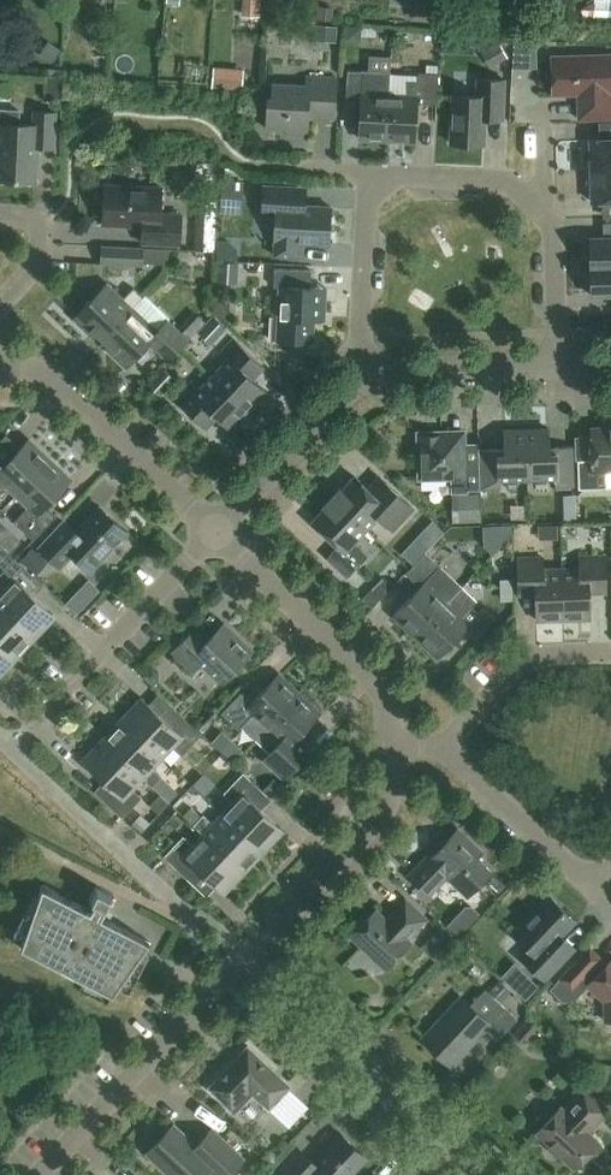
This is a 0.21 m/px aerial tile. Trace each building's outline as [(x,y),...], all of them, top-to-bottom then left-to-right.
[(267,0),(249,0),(248,16),(267,17),(267,0)] [(39,54),(53,63),(62,50),(48,40),(39,54)] [(579,118),(610,117),(610,53),(552,55),(553,94),(578,93),(579,118)] [(348,70),(347,99),(361,99),(359,137),(388,139),(391,72),(392,55),(369,54),(368,71),(348,70)] [(391,72),(388,139),(416,140),(418,102),(438,103),(439,73),(419,72),(419,73),(391,72)] [(307,75),(307,84),(273,82),(273,97),(268,97),(267,128),(287,129),(287,134),(308,135),(309,113),(336,114),(338,77),(307,75)] [(487,113),(504,114),(506,79),(478,78),(477,95),(453,94),(451,142),(485,143),(487,113)] [(55,147),(56,112),(35,111),(34,124),(0,122),(0,179),(36,181),(38,146),(55,147)] [(590,138),(591,156),(588,156),(588,170),(610,169),(610,137),(590,138)] [(588,170),(588,183),(592,183),(592,201),(610,200),(610,169),(588,170)] [(222,212),(242,213),(244,181),(224,180),(222,212)] [(161,213),(161,206),(162,187),(105,184),(104,223),(143,225),(142,242),(181,244),(182,214),(161,213)] [(263,214),(277,214),(274,255),(298,256),(299,242),(329,244),(331,206),(298,204),(299,186),(264,184),(263,214)] [(218,243),(219,197),(208,197),(207,242),(218,243)] [(610,265),(610,236),(590,237),(591,266),(610,265)] [(102,245),(102,262),(143,264),(144,247),(102,245)] [(591,266),(592,295),(610,294),(610,265),(591,266)] [(273,315),(272,339),(314,342),(315,318),(325,319),(327,287),(311,286),(312,269),(275,268),(274,286),(280,286),(278,315),(273,315)] [(103,340),(134,307),(144,296),(134,287),(124,298),(108,282),(77,315),(103,340)] [(216,300),(216,312),(229,323),(230,301),(216,300)] [(134,307),(103,340),(129,364),(150,342),(169,360),(189,339),(168,320),(159,330),(134,307)] [(213,314),(198,330),(212,344),(227,327),(213,314)] [(234,338),(216,357),(223,363),(211,376),(248,410),(267,391),(249,374),(261,362),(234,338)] [(163,366),(148,382),(161,394),(176,378),(163,366)] [(248,410),(211,376),(201,387),(194,380),(176,399),(202,424),(214,412),(231,428),(248,410)] [(593,459),(578,459),(579,488),(607,487),(607,470),(610,470),(610,423),(610,426),(592,427),(593,459)] [(527,429),(528,478),(556,477),(556,485),(574,484),(573,446),(551,446),(550,428),(527,429)] [(528,478),(527,429),(504,429),(504,448),(480,448),(481,488),(501,487),(501,478),(528,478)] [(419,432),(420,478),(454,477),(454,490),(466,490),(465,431),(419,432)] [(50,459),(29,439),(5,465),(0,461),(0,488),(5,483),(17,494),(50,459)] [(34,539),(57,515),(47,505),(72,479),(50,459),(17,494),(29,506),(14,521),(34,539)] [(356,476),(344,489),(341,487),(332,496),(366,528),(378,515),(393,529),(414,507),(396,491),(385,503),(356,476)] [(78,518),(96,505),(89,494),(70,507),(78,518)] [(327,557),(348,577),(369,555),(354,541),(366,528),(332,496),(323,506),(325,508),(313,521),(338,545),(327,557)] [(77,532),(65,521),(40,547),(60,566),(73,553),(91,570),(127,531),(101,506),(77,532)] [(421,532),(433,543),(445,531),(433,519),(421,532)] [(512,524),(497,524),(498,547),(512,532),(512,524)] [(11,552),(22,540),(15,534),(4,545),(11,552)] [(416,635),(463,586),(426,552),(406,573),(420,586),(394,614),(416,635)] [(590,586),(607,586),(606,555),(580,556),(580,568),(562,568),(564,618),(591,617),(590,586)] [(564,618),(562,568),(544,569),(544,557),(518,558),(519,588),(535,588),(536,619),(564,618)] [(35,636),(55,615),(34,595),(44,584),(16,558),(0,575),(0,582),(6,588),(0,594),(0,603),(35,636)] [(500,579),(501,601),(514,600),(513,578),(500,579)] [(479,612),(472,606),(477,600),(463,586),(416,635),(439,656),(465,628),(476,638),(495,617),(485,607),(479,612)] [(362,598),(372,607),(383,596),(373,587),(362,598)] [(16,657),(35,636),(0,603),(0,642),(16,657)] [(226,671),(230,675),(254,650),(224,622),(207,641),(194,629),(173,652),(194,672),(203,663),(219,679),(226,671)] [(16,657),(0,642),(0,674),(16,657)] [(268,726),(299,693),(279,674),(252,701),(242,691),(222,712),(239,729),(254,713),(268,726)] [(299,693),(268,726),(282,739),(271,751),(272,761),(287,776),(308,754),(294,740),(320,712),(299,693)] [(123,719),(162,756),(173,745),(183,754),(192,744),(201,733),(192,725),(183,735),(143,697),(123,719)] [(103,739),(143,777),(153,786),(162,776),(152,766),(162,756),(123,719),(103,739)] [(143,777),(103,739),(83,760),(105,780),(95,791),(123,817),(142,797),(133,788),(143,777)] [(223,813),(263,851),(283,829),(262,809),(272,799),(244,772),(224,793),(234,802),(223,813)] [(309,783),(300,775),(288,787),(297,796),(309,783)] [(271,796),(282,784),(274,777),(263,789),(271,796)] [(141,813),(131,824),(141,833),(151,822),(141,813)] [(263,851),(223,813),(214,823),(204,814),(194,824),(204,833),(204,834),(243,871),(263,851)] [(431,895),(447,877),(454,883),(457,880),(471,893),(492,870),(478,857),(483,851),(459,828),(440,848),(437,845),(409,874),(431,895)] [(243,871),(204,834),(194,844),(184,835),(165,856),(193,882),(203,872),(224,892),(243,871)] [(43,885),(22,947),(113,994),(151,941),(102,916),(113,895),(96,886),(89,899),(96,902),(92,910),(43,885)] [(550,896),(515,933),(531,948),(523,957),(545,979),(568,954),(557,943),(557,939),(575,920),(550,896)] [(351,935),(387,969),(412,942),(408,939),(428,918),(406,897),(387,918),(377,909),(351,935)] [(427,939),(434,945),(430,950),(439,959),(458,940),(442,924),(427,939)] [(550,989),(562,1000),(574,1000),(588,985),(605,1001),(605,1020),(610,1020),(610,1024),(610,1025),(610,960),(607,964),(602,959),(603,957),(591,946),(550,989)] [(423,1038),(452,1065),(486,1029),(498,1040),(518,1018),(505,1006),(490,1023),(462,996),(423,1038)] [(253,1093),(269,1108),(291,1085),(248,1045),(209,1087),(232,1109),(232,1108),(235,1111),(253,1093)] [(589,1131),(609,1110),(584,1087),(564,1108),(562,1105),(537,1132),(550,1144),(549,1148),(557,1155),(560,1154),(575,1168),(600,1142),(589,1131)] [(244,1158),(212,1128),(196,1145),(174,1124),(147,1153),(171,1174),(203,1174),(209,1169),(216,1174),(228,1174),(244,1158)] [(341,1133),(314,1162),(299,1148),(273,1174),(351,1174),(367,1157),(341,1133)]
